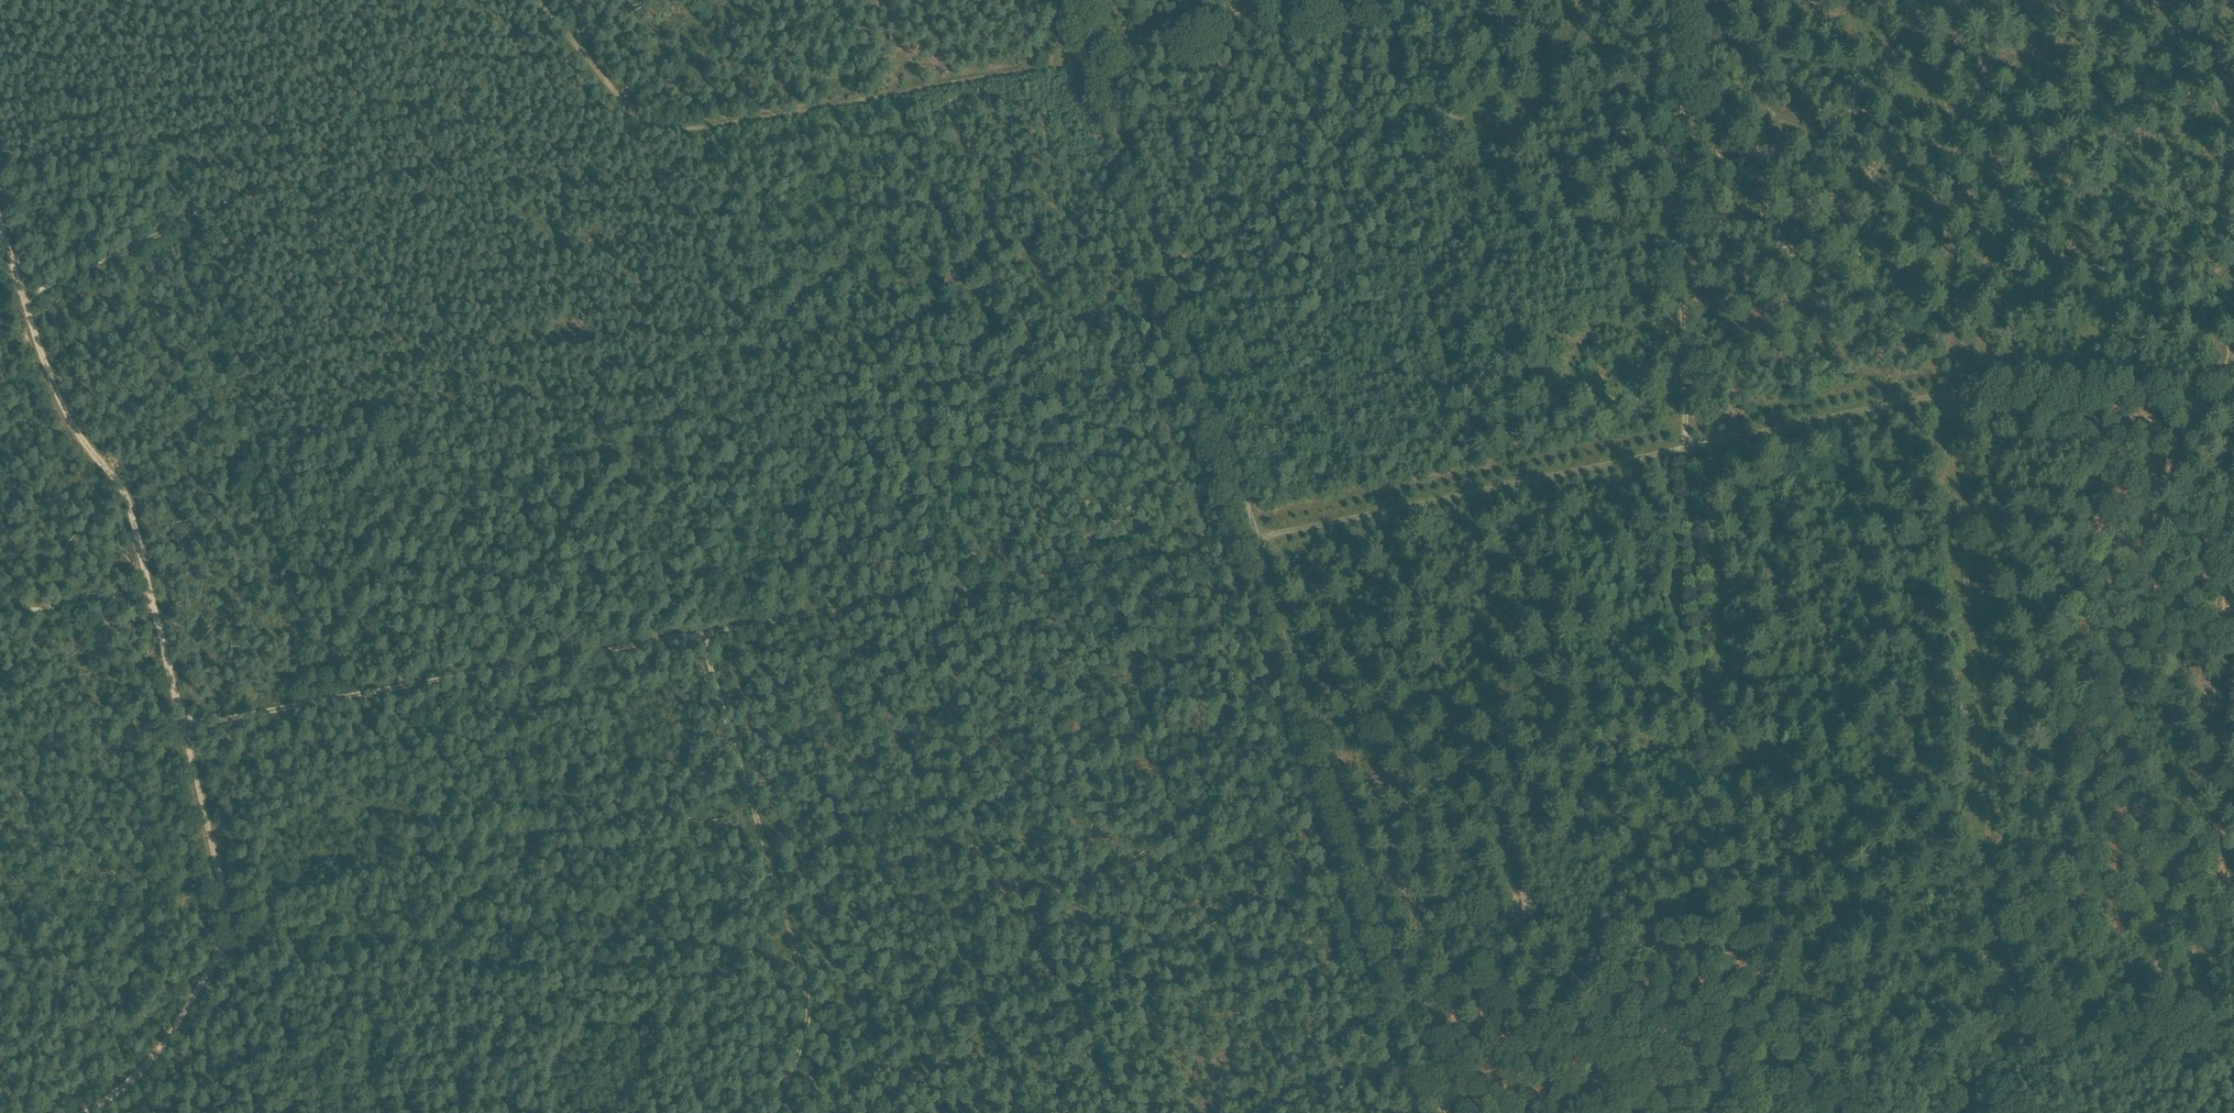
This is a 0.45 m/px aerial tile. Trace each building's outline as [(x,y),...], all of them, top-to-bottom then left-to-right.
[(1272,519),(1274,530),(1285,528),(1283,517),(1272,519)]
